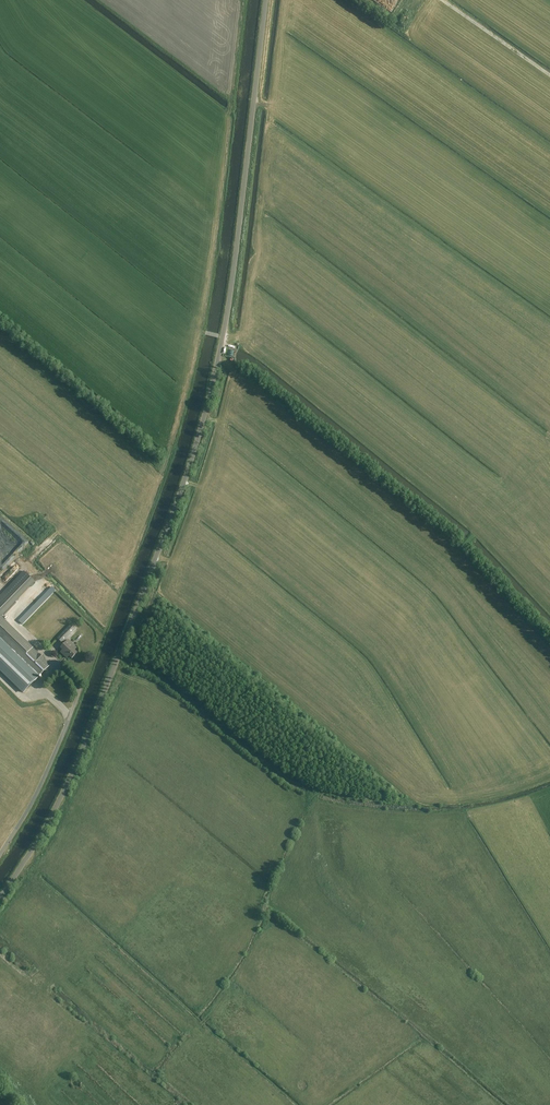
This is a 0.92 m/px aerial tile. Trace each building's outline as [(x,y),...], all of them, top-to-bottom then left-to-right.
[(14,549),(16,554),(31,545),(28,540),(14,549)] [(8,570),(6,568),(1,574),(8,580),(19,567),(14,563),(8,570)] [(33,580),(24,571),(0,596),(0,619),(35,582),(33,580)] [(21,622),(17,618),(38,598),(32,592),(12,613),(9,611),(5,615),(16,627),(21,622)] [(24,693),(50,665),(44,658),(40,654),(40,655),(33,648),(30,650),(0,621),(0,670),(24,693)] [(62,644),(76,629),(71,624),(57,638),(62,644)] [(72,659),(77,653),(72,648),(74,646),(68,640),(61,648),(63,650),(61,652),(67,658),(69,656),(72,659)]
